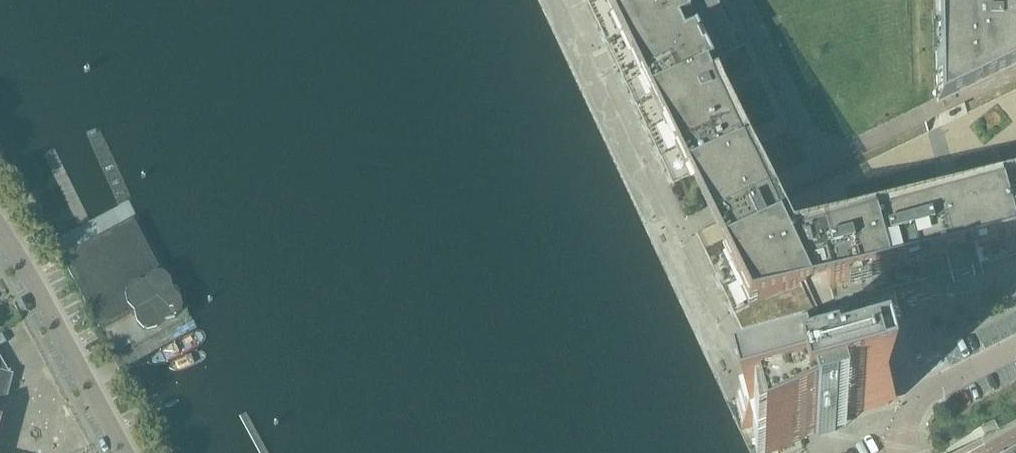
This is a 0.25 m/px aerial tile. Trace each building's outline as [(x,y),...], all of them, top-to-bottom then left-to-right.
[(937,122),(768,202),(762,189),(744,150),(788,130),(791,128),(731,0),(587,0),(673,184),(694,174),(708,199),(713,213),(718,225),(697,234),(742,329),(813,310),(806,296),(831,289),(835,304),(865,296),(861,281),(876,277),(889,273),(893,289),(979,263),(1015,254),(1015,83),(937,122)] [(937,102),(1015,64),(1015,0),(934,0),(937,102)] [(110,349),(111,351),(129,341),(133,349),(189,319),(184,311),(182,312),(134,221),(63,260),(110,349)] [(12,377),(9,376),(0,361),(0,422),(12,377)] [(870,410),(889,404),(881,376),(831,390),(828,377),(801,384),(734,402),(735,405),(742,403),(748,425),(741,427),(742,430),(757,426),(764,452),(771,452),(816,434),(816,436),(835,431),(832,420),(870,410)]
